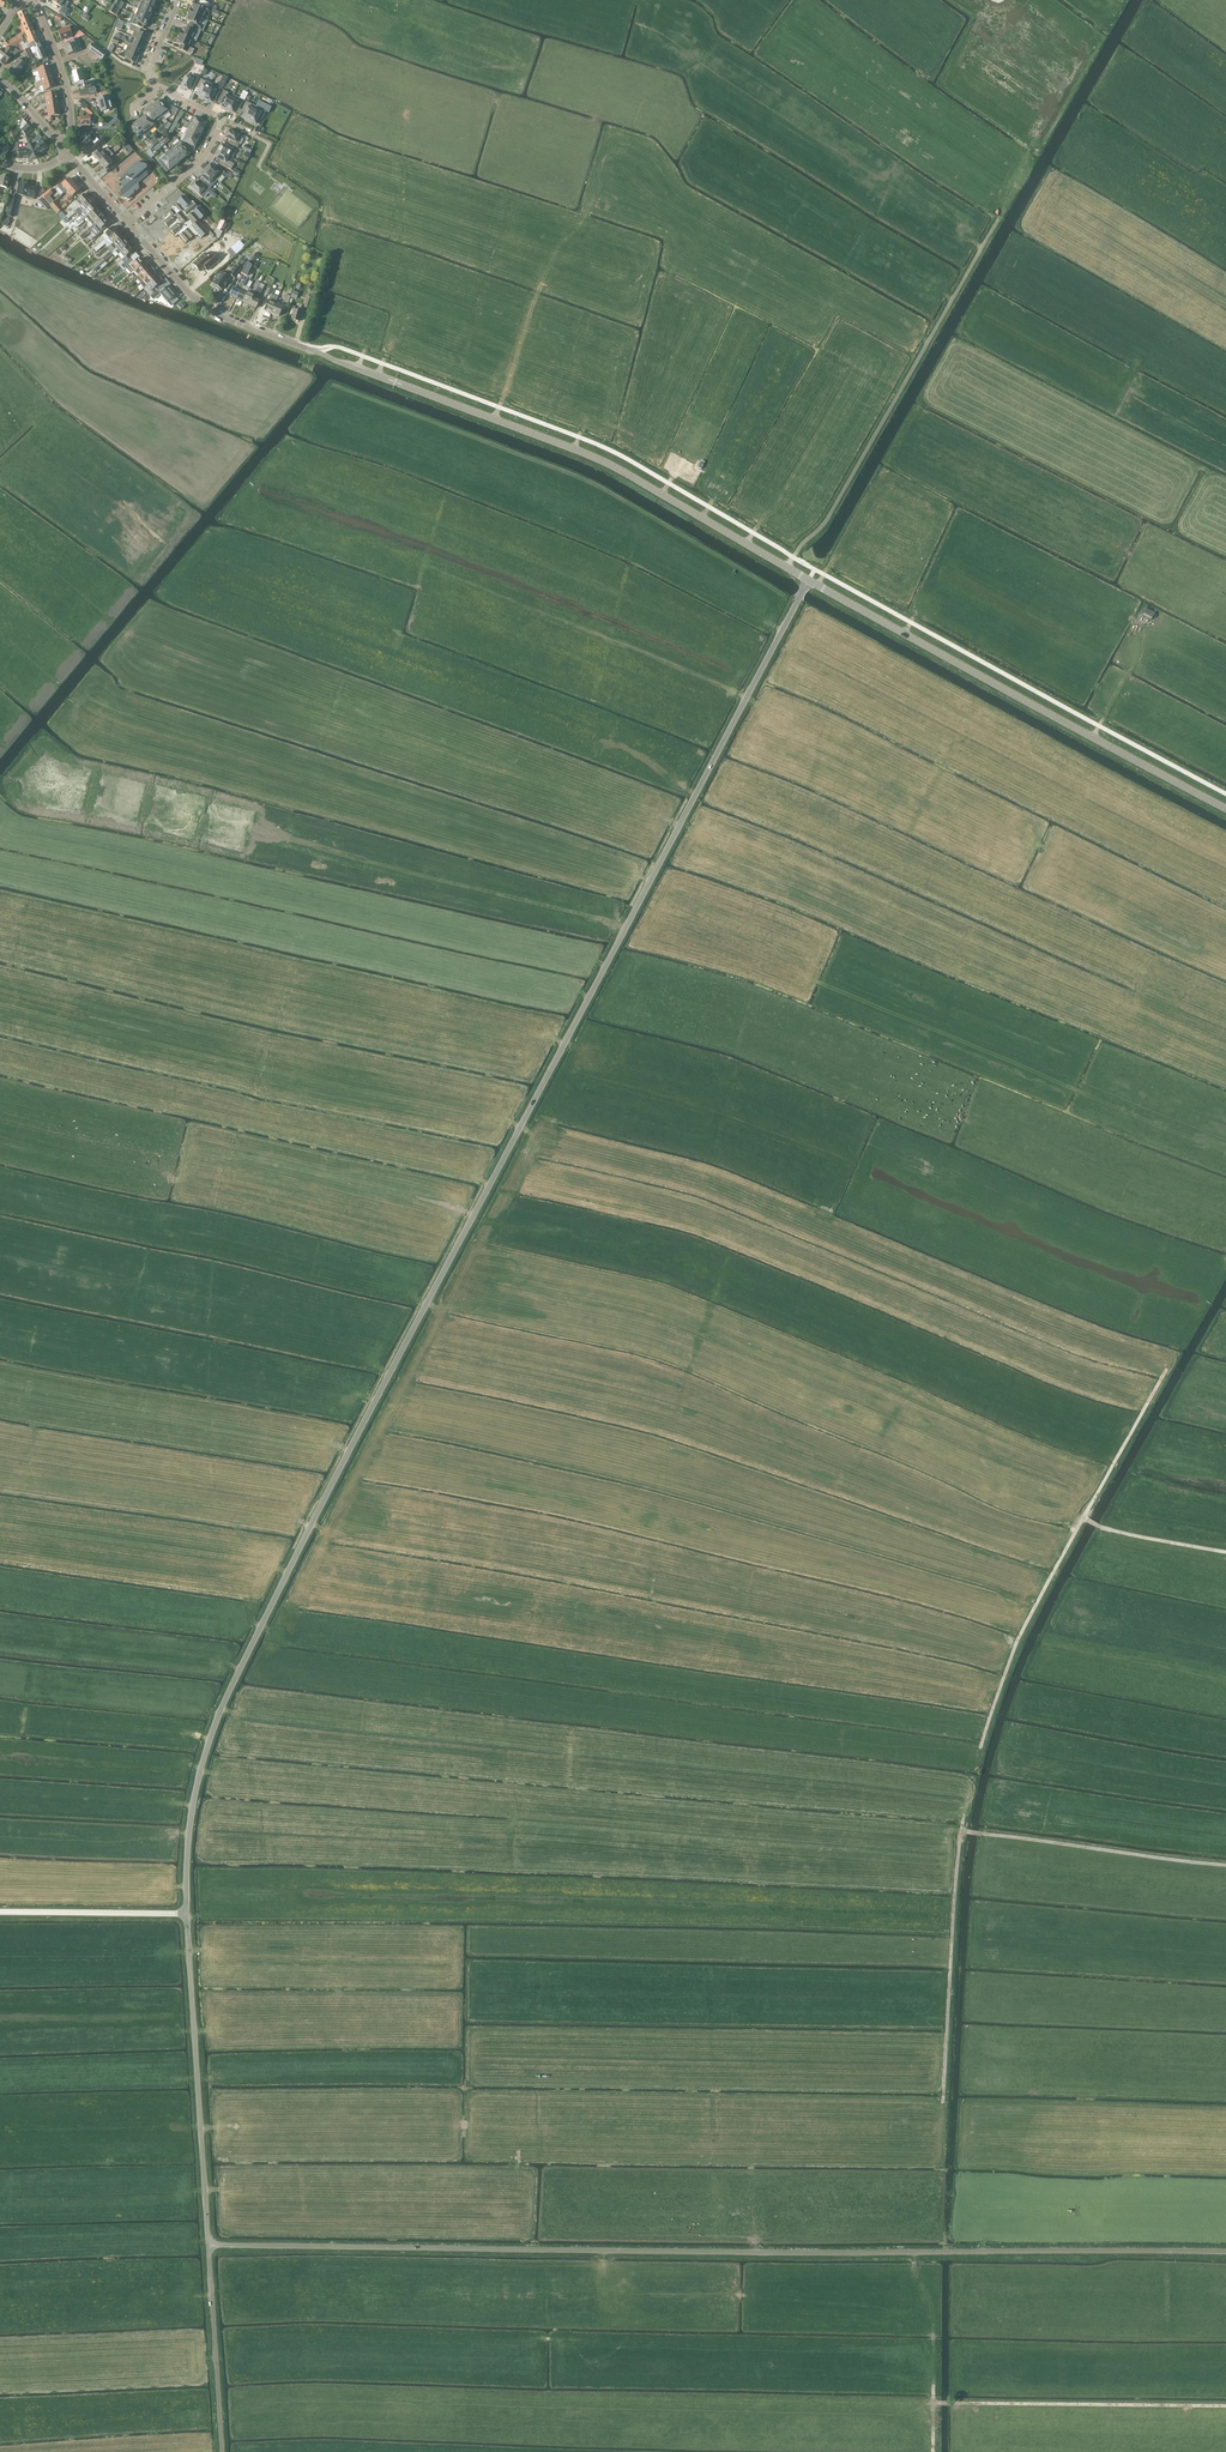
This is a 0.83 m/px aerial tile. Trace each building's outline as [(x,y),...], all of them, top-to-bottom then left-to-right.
[(156,6),(155,5),(156,2),(151,0),(142,0),(142,1),(141,3),(154,8),(155,9),(156,6)] [(141,3),(139,9),(151,14),(154,8),(141,3)] [(108,11),(113,14),(117,6),(112,4),(108,11)] [(191,9),(190,12),(203,18),(204,15),(205,14),(207,12),(209,13),(211,8),(201,4),(200,7),(194,5),(192,9),(191,9)] [(136,14),(136,15),(149,20),(151,14),(139,9),(136,14)] [(23,40),(22,36),(34,31),(26,10),(18,14),(22,23),(19,24),(22,32),(18,36),(19,37),(10,42),(7,40),(4,44),(7,47),(9,49),(17,44),(23,41),(23,40)] [(192,26),(199,29),(201,30),(203,26),(201,25),(202,22),(202,21),(203,18),(190,12),(188,16),(189,16),(187,20),(193,23),(192,26)] [(131,19),(130,23),(132,24),(141,28),(144,29),(145,26),(146,26),(149,20),(136,15),(134,20),(131,19)] [(116,28),(118,28),(121,30),(124,22),(118,20),(115,27),(116,28)] [(141,28),(132,24),(131,27),(129,30),(134,32),(132,36),(144,42),(147,35),(140,31),(141,28)] [(182,31),(180,34),(192,39),(195,33),(197,34),(199,29),(189,25),(188,29),(184,27),(182,31)] [(69,27),(58,32),(61,41),(72,36),(69,27)] [(76,39),(78,38),(85,35),(79,30),(74,32),(76,39)] [(27,39),(29,43),(38,39),(34,31),(22,36),(23,40),(27,39)] [(192,39),(180,34),(179,37),(179,38),(177,43),(181,44),(179,49),(187,52),(192,54),(194,49),(189,47),(192,39)] [(126,39),(124,41),(141,49),(144,42),(132,36),(130,41),(126,39)] [(79,41),(78,38),(76,39),(70,41),(72,44),(64,47),(68,55),(78,51),(76,46),(81,44),(79,41)] [(27,44),(29,48),(34,46),(40,60),(35,62),(37,66),(47,61),(44,52),(45,52),(44,50),(43,50),(38,39),(29,43),(27,44)] [(29,48),(27,44),(27,42),(24,44),(23,41),(17,44),(19,48),(21,51),(23,50),(25,53),(30,51),(29,48)] [(128,46),(126,50),(138,55),(141,49),(124,41),(123,44),(128,46)] [(89,49),(97,55),(102,59),(107,53),(93,43),(89,49)] [(9,49),(7,47),(5,50),(2,48),(0,51),(0,64),(1,62),(4,65),(6,62),(7,62),(12,56),(13,57),(19,51),(16,48),(13,52),(9,49)] [(138,55),(126,50),(124,55),(120,53),(118,55),(125,58),(123,61),(132,65),(134,62),(136,63),(138,58),(137,58),(138,55)] [(33,59),(30,51),(25,53),(26,57),(28,56),(30,61),(33,59)] [(203,61),(195,58),(194,60),(196,61),(195,63),(201,66),(203,63),(203,61)] [(10,70),(17,76),(26,65),(19,59),(10,70)] [(38,71),(39,76),(52,72),(51,69),(50,69),(49,65),(37,68),(36,66),(32,68),(33,72),(38,71)] [(72,72),(75,83),(84,80),(81,70),(72,72)] [(36,82),(37,84),(53,79),(52,75),(53,75),(52,72),(39,76),(41,81),(36,82)] [(191,85),(194,86),(199,77),(193,74),(191,78),(186,76),(181,88),(185,90),(186,89),(188,90),(191,85)] [(53,79),(37,84),(38,87),(42,85),(44,90),(57,86),(56,83),(54,84),(53,79)] [(199,97),(203,99),(211,84),(201,79),(197,87),(200,89),(197,95),(199,96),(199,97)] [(94,81),(85,83),(86,89),(95,87),(94,81)] [(211,84),(203,99),(208,101),(209,100),(211,101),(213,96),(217,98),(221,89),(211,84)] [(89,95),(97,93),(95,87),(86,89),(79,91),(81,96),(89,93),(89,95)] [(221,108),(226,110),(232,99),(232,98),(228,96),(229,93),(224,90),(219,99),(223,101),(220,106),(222,107),(221,108)] [(41,100),(41,102),(58,100),(57,95),(58,95),(58,92),(45,94),(46,99),(41,100)] [(101,96),(101,97),(101,98),(98,99),(101,111),(112,108),(111,106),(112,105),(111,103),(110,102),(108,96),(105,97),(105,96),(104,95),(101,96)] [(232,99),(226,110),(230,113),(231,112),(233,113),(236,107),(239,109),(244,100),(233,95),(232,98),(232,99)] [(46,104),(47,109),(60,107),(60,104),(59,104),(58,100),(41,102),(42,105),(46,104)] [(160,100),(154,104),(162,114),(164,117),(169,112),(170,111),(167,107),(165,107),(161,101),(160,100)] [(244,119),(248,122),(256,106),(246,101),(242,110),(245,112),(242,117),(244,118),(244,119)] [(256,106),(248,122),(253,124),(254,123),(256,124),(258,118),(262,120),(266,111),(269,112),(271,107),(259,101),(256,106)] [(154,104),(149,108),(157,118),(162,114),(154,104)] [(60,107),(47,109),(49,119),(54,118),(53,116),(60,115),(60,110),(61,110),(60,107)] [(94,112),(87,107),(85,110),(91,115),(94,112)] [(144,112),(146,115),(152,122),(157,118),(149,108),(144,112)] [(146,115),(141,119),(150,131),(156,127),(152,122),(146,115)] [(80,125),(90,125),(90,120),(97,120),(97,116),(90,116),(90,117),(80,117),(80,125)] [(193,116),(190,122),(204,129),(207,123),(193,116)] [(118,120),(116,117),(108,125),(110,127),(118,120)] [(136,123),(144,133),(145,135),(150,131),(141,119),(136,123)] [(190,122),(187,128),(201,135),(204,129),(190,122)] [(21,129),(24,132),(30,127),(26,123),(23,125),(24,127),(21,129)] [(145,135),(144,133),(136,123),(131,127),(140,139),(145,135)] [(30,127),(24,132),(27,135),(32,130),(30,127)] [(187,128),(184,134),(198,141),(201,135),(187,128)] [(231,140),(229,143),(238,148),(243,138),(227,130),(225,135),(226,135),(225,137),(231,140)] [(11,131),(8,138),(15,141),(18,133),(11,131)] [(91,131),(80,141),(86,147),(96,137),(91,131)] [(186,142),(185,144),(188,147),(189,144),(195,147),(198,141),(184,134),(181,140),(186,142)] [(35,143),(30,145),(33,153),(35,153),(37,157),(40,156),(40,154),(48,148),(41,139),(35,144),(35,143)] [(5,156),(9,148),(0,144),(2,141),(0,140),(0,154),(5,156)] [(96,145),(99,148),(105,143),(102,140),(96,145)] [(180,141),(174,146),(184,158),(190,154),(186,149),(188,147),(185,144),(180,141)] [(127,143),(122,147),(129,154),(133,150),(127,143)] [(220,145),(217,150),(229,156),(233,158),(238,148),(229,143),(227,147),(222,144),(221,146),(220,145)] [(33,153),(30,145),(25,147),(26,148),(19,148),(19,159),(30,158),(30,160),(37,157),(35,153),(33,153)] [(250,154),(252,149),(245,145),(243,150),(250,154)] [(171,152),(179,162),(184,158),(174,146),(169,150),(171,152)] [(93,155),(99,162),(112,150),(110,147),(104,153),(100,149),(93,155)] [(112,150),(99,162),(105,169),(112,163),(109,159),(115,153),(112,150)] [(169,150),(164,154),(174,166),(179,162),(171,152),(169,150)] [(229,156),(217,150),(215,155),(216,155),(215,157),(221,160),(219,164),(231,170),(234,164),(227,160),(229,156)] [(169,170),(174,166),(164,154),(159,158),(161,160),(158,163),(163,169),(166,167),(169,170)] [(139,182),(148,174),(146,165),(137,161),(128,170),(120,176),(121,179),(123,180),(121,182),(122,188),(120,191),(121,197),(127,199),(134,193),(134,190),(137,191),(139,189),(139,182)] [(208,165),(204,169),(218,181),(225,172),(217,165),(215,168),(210,164),(209,166),(208,165)] [(205,180),(203,182),(210,189),(218,181),(204,169),(201,173),(202,174),(200,176),(205,180)] [(0,195),(2,187),(7,188),(9,178),(1,176),(0,180),(0,195)] [(64,193),(67,190),(74,184),(74,183),(74,182),(73,180),(71,181),(69,178),(65,182),(64,181),(58,186),(64,193)] [(210,189),(203,182),(200,185),(195,181),(194,183),(193,182),(190,186),(203,198),(210,189)] [(36,189),(32,188),(29,188),(30,185),(20,183),(18,194),(20,195),(20,196),(24,196),(24,195),(27,196),(34,197),(36,189)] [(74,184),(67,190),(70,194),(66,197),(68,201),(73,197),(72,196),(79,190),(77,187),(78,186),(76,184),(75,185),(74,184)] [(42,196),(45,199),(45,200),(52,193),(49,190),(48,190),(42,196)] [(73,209),(69,213),(70,215),(71,216),(76,212),(75,211),(78,208),(78,207),(89,198),(85,193),(76,201),(74,203),(77,207),(73,209)] [(12,194),(7,216),(13,217),(18,196),(12,194)] [(180,203),(168,213),(169,215),(163,221),(176,236),(178,234),(180,235),(180,236),(186,242),(197,233),(201,238),(208,232),(198,220),(199,220),(200,220),(207,214),(200,207),(198,208),(193,201),(191,203),(184,195),(178,201),(180,203)] [(47,209),(50,206),(43,198),(40,200),(47,209)] [(78,208),(82,212),(84,211),(93,203),(89,198),(78,207),(78,208)] [(61,207),(56,201),(50,206),(57,213),(63,209),(61,207)] [(82,220),(88,215),(97,207),(93,203),(84,211),(82,212),(85,216),(77,223),(79,225),(84,221),(82,220)] [(88,215),(92,220),(101,212),(97,207),(88,215)] [(92,220),(96,224),(105,217),(101,212),(92,220)] [(105,217),(96,224),(97,225),(95,227),(100,233),(107,227),(105,225),(109,222),(109,221),(105,217)] [(221,220),(216,229),(225,233),(230,224),(221,220)] [(105,239),(97,246),(100,249),(104,245),(103,243),(118,231),(113,226),(103,235),(103,236),(103,237),(105,239)] [(118,231),(103,243),(104,245),(107,242),(109,244),(112,242),(112,243),(121,235),(118,231)] [(112,252),(117,248),(126,240),(121,235),(112,243),(116,247),(106,256),(107,258),(112,254),(111,253),(112,252)] [(130,245),(126,240),(117,248),(112,252),(114,253),(116,251),(118,254),(121,252),(130,245)] [(125,265),(126,265),(133,259),(131,257),(135,253),(133,250),(134,249),(132,248),(132,247),(131,245),(130,245),(121,252),(125,257),(121,260),(124,263),(125,265)] [(205,267),(205,268),(206,267),(208,269),(207,270),(207,271),(218,261),(213,255),(209,258),(205,253),(193,264),(195,266),(193,267),(197,271),(198,270),(200,272),(205,267)] [(249,262),(254,264),(257,257),(253,255),(249,262)] [(107,258),(106,256),(103,258),(94,266),(97,269),(106,262),(105,260),(107,258)] [(135,261),(133,259),(126,265),(128,268),(127,269),(131,274),(134,271),(145,261),(142,258),(139,261),(138,259),(135,261)] [(131,274),(135,278),(138,276),(146,269),(145,267),(148,265),(145,261),(134,271),(131,274)] [(247,262),(241,273),(247,276),(252,266),(247,262)] [(235,269),(231,275),(235,278),(241,268),(236,264),(233,268),(235,269)] [(140,282),(142,281),(154,271),(151,268),(148,270),(146,269),(138,276),(135,278),(133,280),(135,282),(138,279),(140,282)] [(142,281),(146,286),(155,279),(153,277),(156,274),(154,271),(142,281)] [(221,272),(213,284),(216,285),(215,286),(219,289),(220,288),(222,290),(225,285),(225,286),(228,282),(227,282),(230,278),(227,276),(228,275),(224,273),(223,274),(221,272)] [(243,301),(247,294),(249,289),(246,287),(250,279),(247,277),(244,283),(237,298),(239,299),(239,300),(242,302),(242,301),(243,301)] [(155,288),(157,290),(163,285),(161,282),(162,281),(159,278),(156,280),(155,279),(146,286),(151,291),(155,288)] [(233,296),(237,298),(244,283),(241,282),(239,286),(237,289),(234,287),(230,294),(230,296),(232,297),(233,296)] [(249,304),(259,287),(260,284),(257,282),(252,290),(249,289),(247,294),(243,301),(243,302),(245,304),(246,303),(249,304)] [(163,285),(157,290),(149,298),(151,301),(160,294),(163,298),(165,296),(170,301),(176,296),(175,295),(175,294),(174,293),(173,293),(168,286),(166,288),(163,285)] [(259,287),(249,304),(252,306),(252,307),(254,308),(255,308),(256,308),(260,301),(256,299),(258,296),(260,292),(261,292),(263,289),(259,287)] [(264,310),(272,313),(277,300),(278,297),(273,295),(275,290),(270,288),(267,295),(270,297),(268,300),(264,310)] [(277,300),(272,313),(279,316),(283,306),(284,303),(277,300)] [(294,309),(291,319),(299,321),(303,306),(300,305),(298,311),(294,309)]
